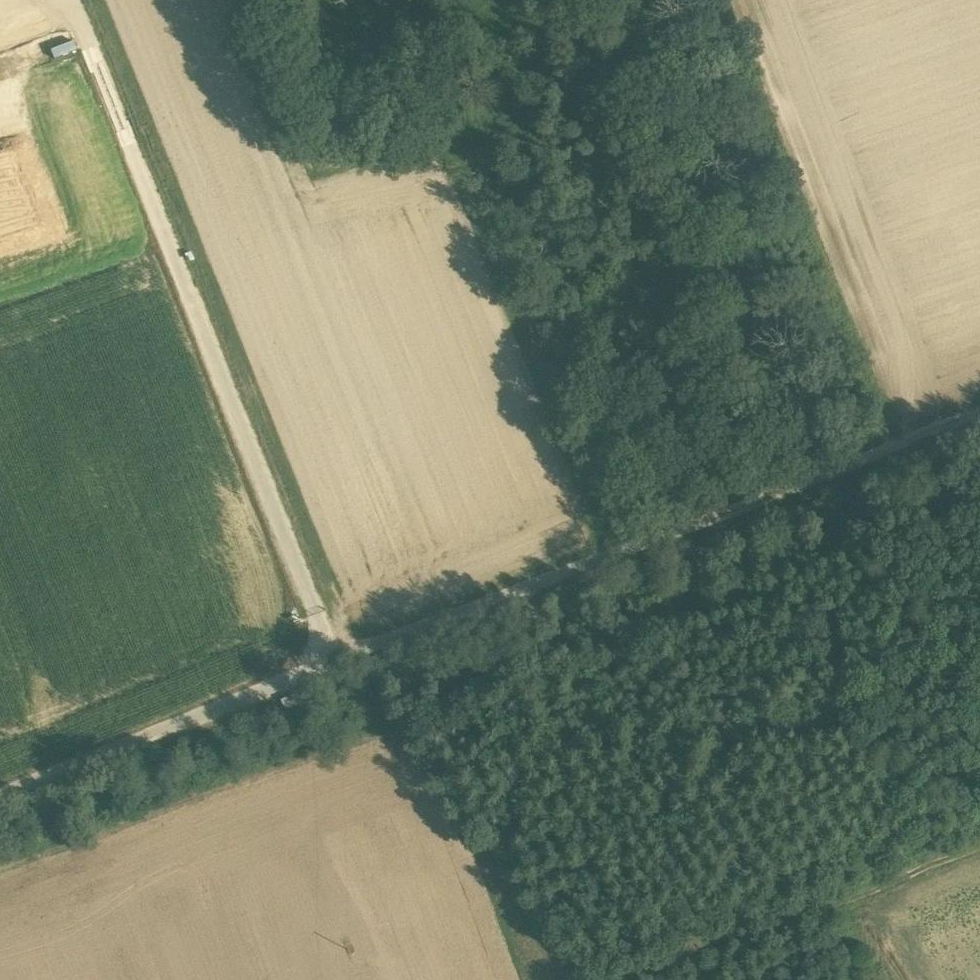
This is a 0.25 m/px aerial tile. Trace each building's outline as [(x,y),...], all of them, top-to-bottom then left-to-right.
[(540,622),(536,612),(520,618),(523,628),(540,622)] [(301,704),(297,694),(281,701),(285,710),(301,704)]
